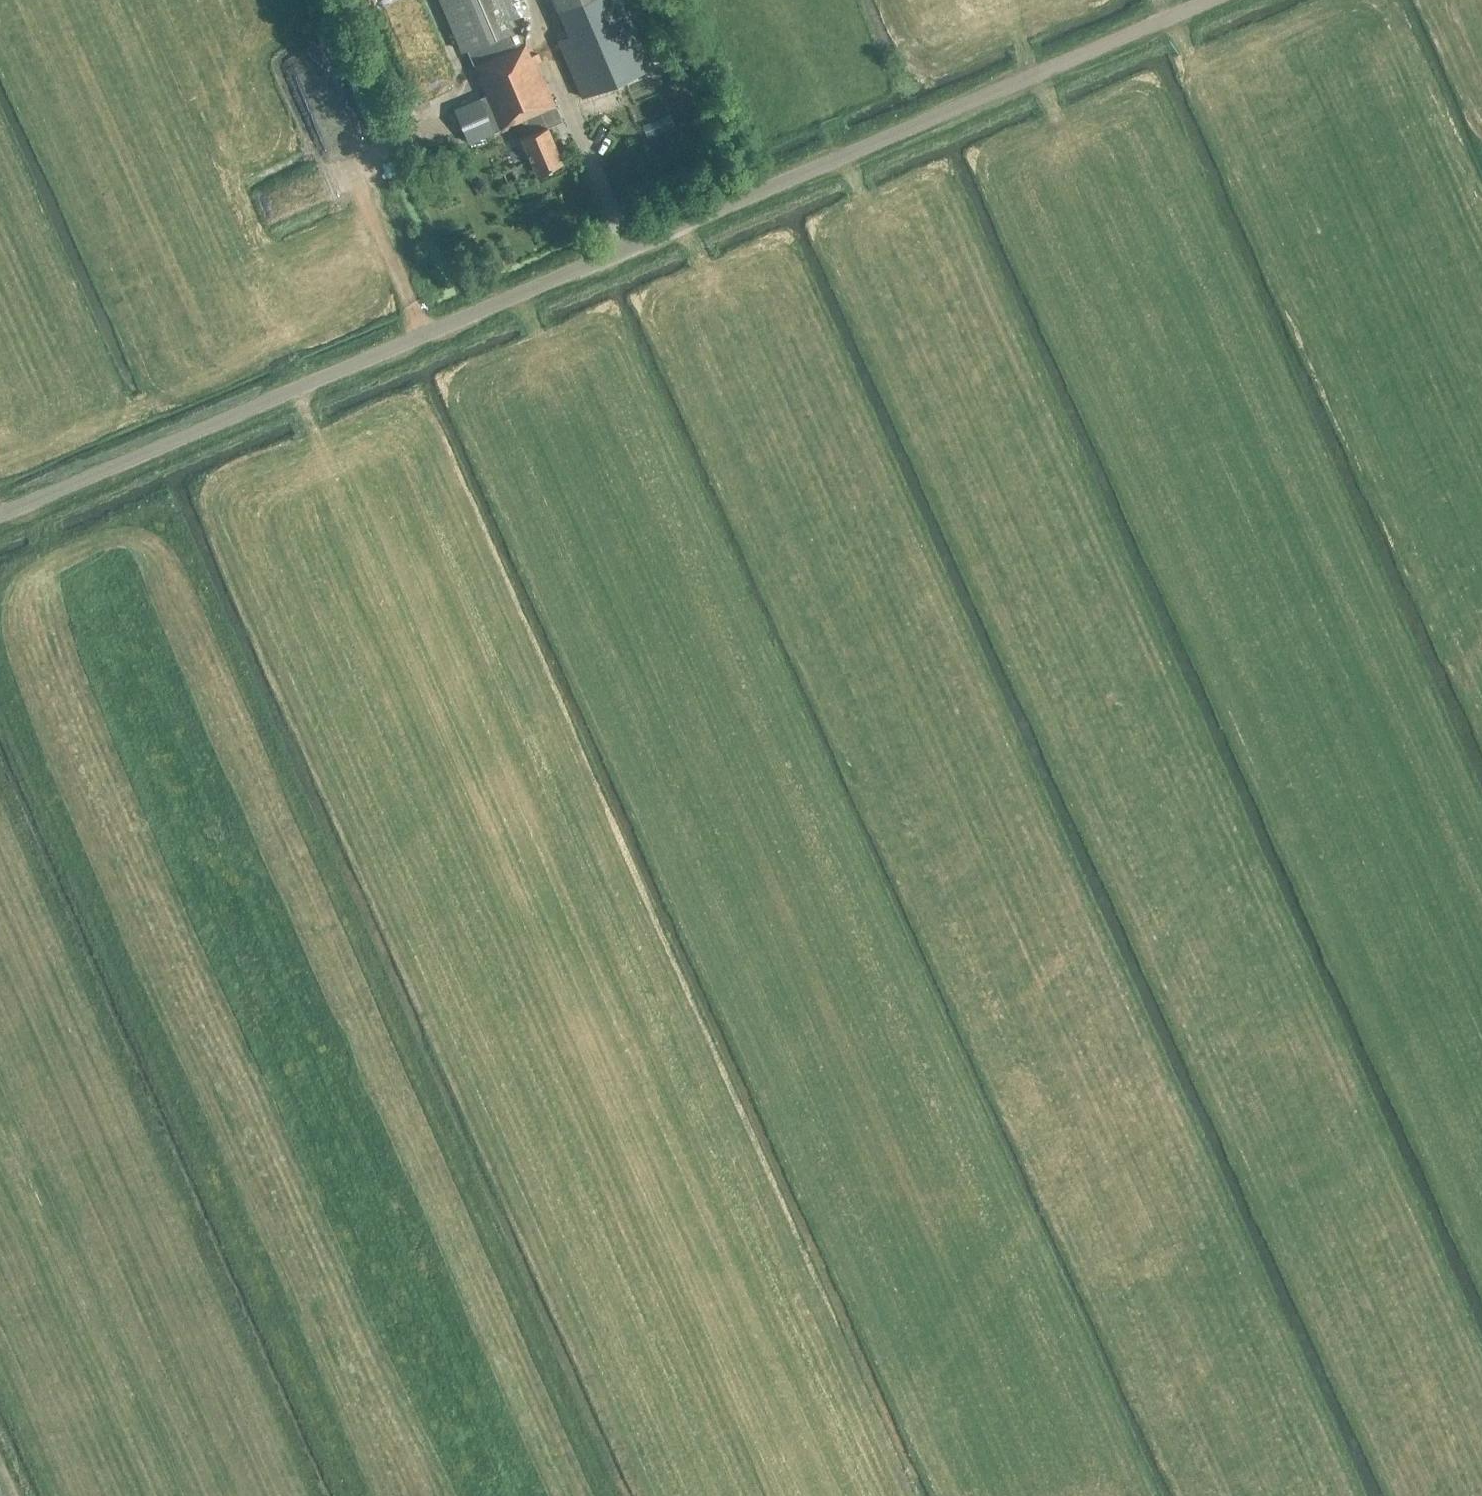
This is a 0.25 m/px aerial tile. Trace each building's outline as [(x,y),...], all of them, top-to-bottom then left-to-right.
[(510,0),(441,0),(462,49),(467,47),(518,26),(520,25),(510,0)] [(557,9),(579,0),(553,0),(557,9)] [(557,40),(580,95),(629,75),(607,20),(557,40)] [(518,26),(467,47),(474,63),(473,63),(486,95),(453,109),(468,143),(494,132),(502,129),(501,128),(515,122),(521,136),(520,137),(536,173),(561,162),(546,127),(545,127),(539,113),(555,106),(533,55),(530,56),(518,26)]
